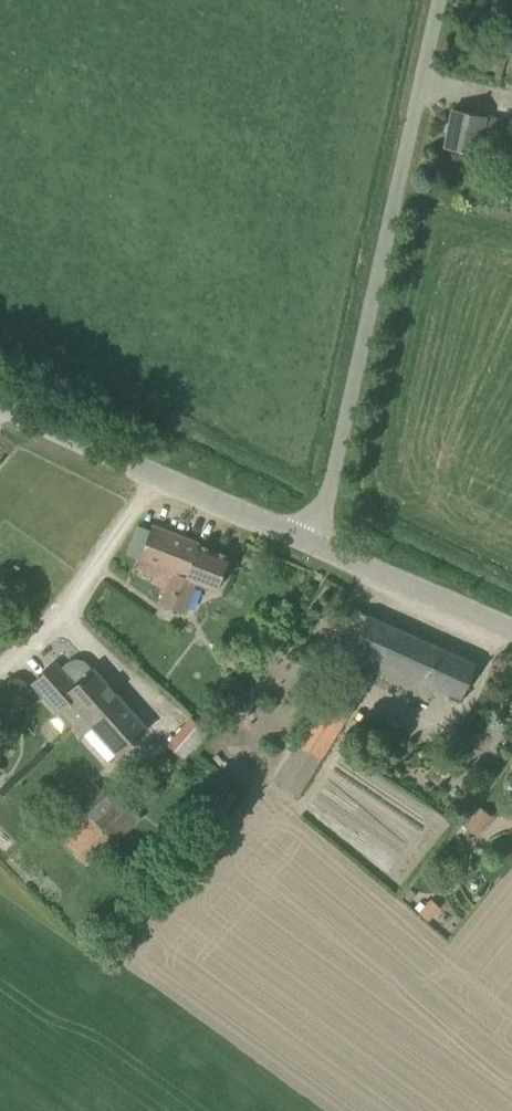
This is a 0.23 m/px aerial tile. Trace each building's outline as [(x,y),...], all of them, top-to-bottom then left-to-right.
[(506,141),(510,120),(453,108),(445,147),(478,153),(482,135),(506,141)] [(153,524),(140,558),(158,565),(151,582),(167,587),(160,604),(186,614),(198,583),(216,590),(229,555),(199,543),(199,542),(186,537),(153,524)] [(461,698),(477,663),(348,606),(328,651),(416,691),(415,693),(432,701),(438,687),(461,698)] [(58,709),(68,700),(82,716),(112,689),(94,668),(92,670),(87,664),(82,661),(77,660),(73,661),(68,663),(62,668),(57,662),(34,682),(58,709)] [(344,720),(367,685),(343,669),(321,705),(320,705),(273,780),(299,797),(346,721),(344,720)] [(119,751),(120,752),(147,728),(112,689),(82,716),(73,724),(83,736),(96,724),(112,742),(100,752),(108,761),(119,751)] [(171,748),(183,757),(202,731),(190,722),(171,748)] [(63,840),(88,865),(113,841),(116,844),(142,817),(115,789),(109,795),(96,781),(75,802),(89,815),(63,840)] [(219,784),(210,796),(222,805),(231,793),(219,784)] [(476,835),(493,815),(478,802),(461,822),(476,835)] [(420,911),(418,913),(428,922),(439,909),(430,900),(425,905),(420,911)]
